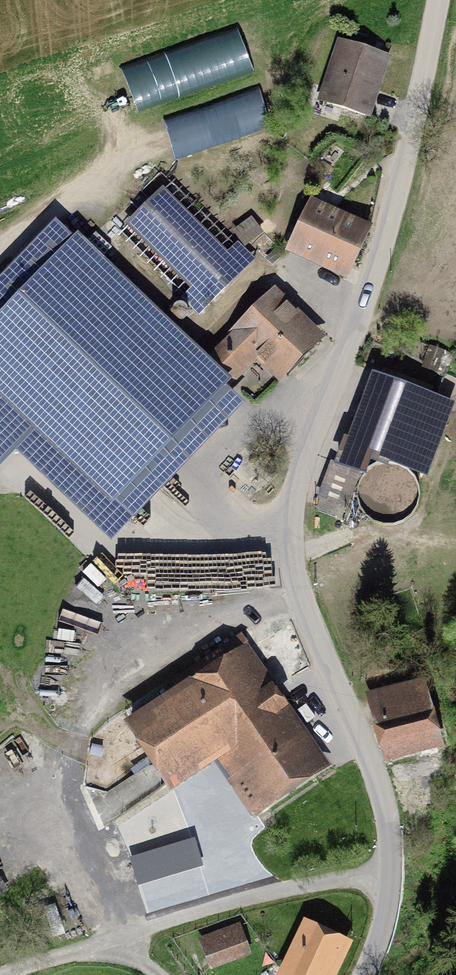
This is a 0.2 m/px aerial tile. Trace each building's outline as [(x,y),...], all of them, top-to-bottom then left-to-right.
[(242,31),(123,65),(136,107),(254,74),(242,31)] [(323,102),(366,116),(385,56),(343,42),(323,102)] [(177,157),(272,124),(259,87),(164,120),(177,157)] [(163,192),(131,223),(209,302),(241,270),(163,192)] [(316,205),(299,244),(295,252),(313,260),(316,253),(346,266),(364,227),(316,205)] [(236,232),(244,244),(261,233),(252,221),(236,232)] [(285,254),(264,233),(252,245),(273,266),(285,254)] [(78,241),(0,321),(0,390),(112,498),(224,383),(223,382),(206,365),(207,364),(78,241)] [(206,365),(223,382),(254,350),(280,375),(300,354),(299,353),(316,335),(274,295),(264,305),(262,303),(230,337),(232,339),(207,364),(206,365)] [(341,441),(320,498),(345,507),(366,451),(426,473),(451,406),(378,379),(353,445),(341,441)] [(388,525),(409,516),(418,495),(416,486),(409,474),(388,466),(374,469),(367,474),(359,495),(367,516),(382,524),(388,525)] [(171,783),(227,745),(264,800),(314,767),(230,644),(181,678),(190,691),(134,729),(171,783)] [(432,740),(414,671),(372,682),(389,751),(432,740)] [(174,814),(139,819),(147,868),(181,863),(174,814)] [(202,940),(212,965),(246,952),(236,927),(202,940)] [(309,931),(289,971),(297,974),(327,974),(341,947),(309,931)]
